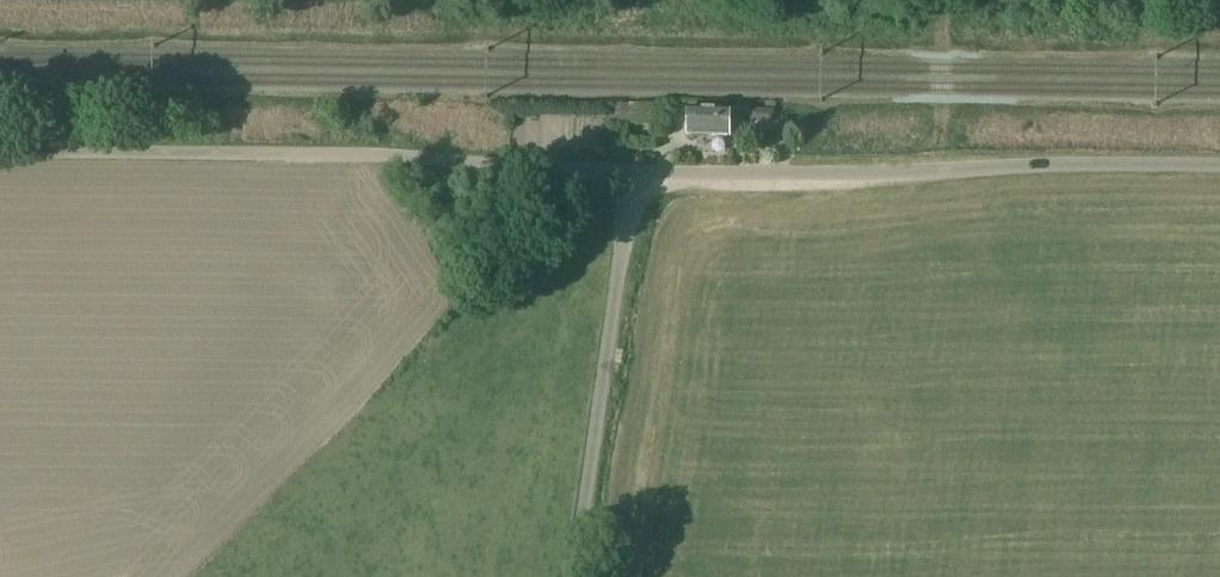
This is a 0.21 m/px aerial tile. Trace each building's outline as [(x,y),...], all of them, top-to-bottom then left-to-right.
[(655,125),(654,133),(668,134),(669,105),(656,104),(656,106),(647,105),(647,104),(629,103),(629,104),(616,104),(615,124),(655,125)] [(687,106),(687,136),(730,136),(730,134),(741,134),(741,121),(730,121),(730,119),(741,119),(750,118),(750,107),(741,107),(730,107),(687,106)]
